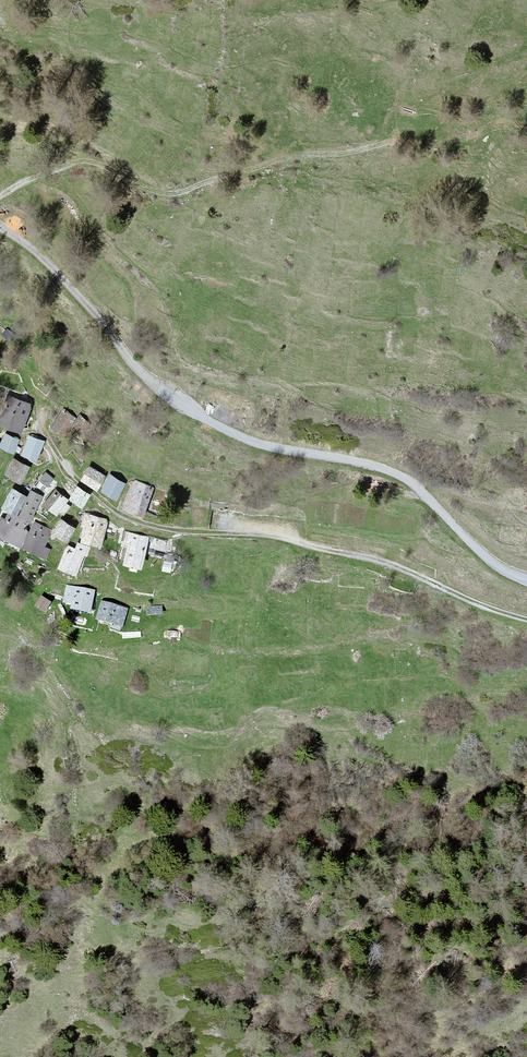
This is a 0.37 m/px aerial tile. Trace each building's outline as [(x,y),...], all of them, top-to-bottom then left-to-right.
[(8,398),(0,420),(0,425),(20,433),(30,406),(8,398)] [(75,419),(64,411),(52,427),(62,435),(75,419)] [(90,426),(80,417),(71,426),(81,435),(90,426)] [(5,435),(0,446),(0,447),(13,452),(18,440),(5,435)] [(43,443),(30,437),(22,455),(36,460),(43,443)] [(29,468),(14,460),(6,474),(20,483),(29,468)] [(104,477),(90,468),(82,481),(96,490),(104,477)] [(53,479),(46,474),(40,480),(48,486),(53,479)] [(125,485),(110,476),(102,491),(116,499),(125,485)] [(153,489),(134,482),(124,509),(142,516),(153,489)] [(88,496),(78,489),(70,500),(81,507),(88,496)] [(26,497),(12,490),(2,509),(16,517),(26,497)] [(68,501),(56,491),(45,505),(56,514),(59,511),(63,514),(70,506),(66,504),(68,501)] [(42,497),(31,492),(19,516),(30,521),(42,497)] [(9,515),(5,521),(1,519),(0,522),(0,537),(19,547),(27,532),(24,531),(28,524),(9,515)] [(108,521),(86,515),(83,526),(86,527),(82,542),(100,547),(108,521)] [(48,528),(36,521),(22,546),(46,559),(49,550),(40,545),(48,528)] [(73,529),(61,522),(54,534),(66,541),(73,529)] [(149,538),(127,533),(125,541),(129,542),(124,565),(141,569),(149,538)] [(76,550),(68,547),(59,568),(75,574),(86,547),(78,544),(76,550)] [(173,570),(174,562),(165,561),(164,569),(173,570)] [(93,592),(67,586),(64,601),(72,602),(71,607),(89,611),(93,592)] [(50,602),(41,597),(36,605),(44,611),(50,602)] [(127,609),(102,602),(98,618),(113,622),(112,628),(121,630),(127,609)]
